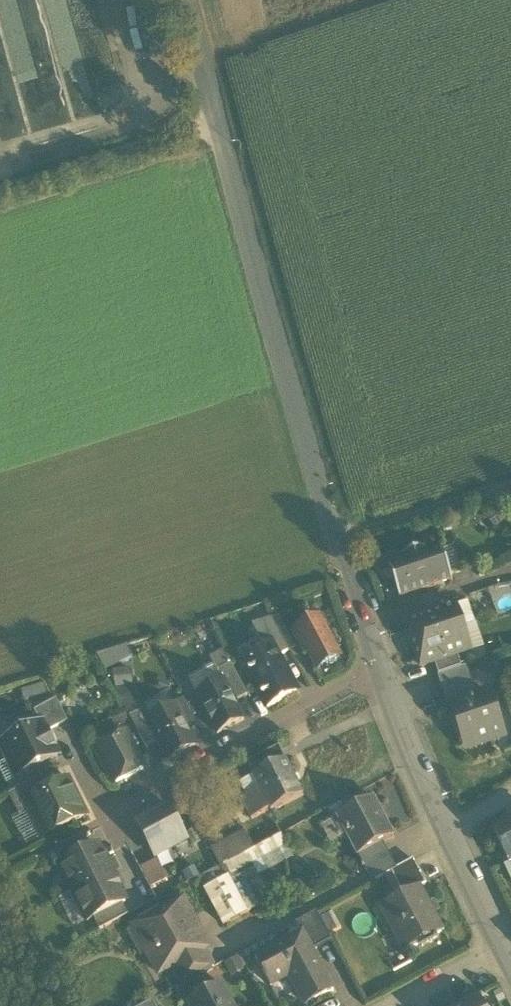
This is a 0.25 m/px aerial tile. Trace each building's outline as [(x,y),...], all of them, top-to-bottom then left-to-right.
[(454,546),(442,550),(450,573),(462,570),(454,546)] [(389,568),(399,598),(453,580),(450,573),(442,550),(428,555),(426,548),(401,557),(403,563),(389,568)] [(407,622),(421,666),(435,662),(457,654),(471,650),(463,628),(476,623),(469,601),(445,609),(444,607),(441,608),(442,610),(407,622)] [(286,615),(272,619),(289,651),(289,652),(302,645),(286,615)] [(270,642),(278,657),(289,651),(272,619),(252,625),(263,645),(270,642)] [(297,631),(318,670),(340,658),(319,619),(297,631)] [(463,628),(471,650),(483,646),(476,623),(463,628)] [(244,662),(267,706),(297,691),(278,657),(270,642),(263,645),(256,649),(258,654),(244,662)] [(127,646),(96,655),(105,671),(132,657),(127,646)] [(209,657),(213,664),(217,671),(231,664),(223,649),(209,657)] [(435,662),(439,674),(462,667),(457,654),(435,662)] [(223,682),(217,671),(213,664),(187,677),(197,696),(223,682)] [(224,682),(235,702),(248,695),(231,664),(217,671),(223,682),(224,682)] [(467,665),(462,667),(439,674),(438,675),(448,706),(448,707),(453,706),(453,705),(478,697),(467,665)] [(115,688),(133,686),(130,667),(113,669),(115,688)] [(197,696),(217,733),(244,719),(235,702),(224,682),(223,682),(197,696)] [(44,683),(21,689),(24,701),(47,695),(44,683)] [(141,705),(144,704),(134,685),(133,686),(115,688),(125,706),(129,716),(143,709),(141,705)] [(141,705),(143,709),(149,720),(175,706),(173,703),(167,692),(144,704),(141,705)] [(460,727),(467,747),(503,735),(489,693),(478,697),(453,705),(453,706),(457,717),(454,718),(458,728),(460,727)] [(185,698),(173,703),(175,706),(187,729),(198,723),(185,698)] [(43,723),(47,732),(50,731),(68,722),(56,699),(34,711),(41,724),(43,723)] [(129,716),(125,706),(111,714),(118,727),(131,719),(129,716)] [(159,741),(169,759),(184,751),(184,750),(195,744),(187,729),(175,706),(149,720),(148,721),(159,741)] [(131,719),(146,748),(159,741),(148,721),(149,720),(143,709),(129,716),(131,719)] [(8,760),(9,762),(15,759),(22,774),(59,755),(55,748),(58,747),(50,731),(47,732),(43,723),(41,724),(0,744),(8,760)] [(97,748),(116,783),(143,768),(125,734),(97,748)] [(247,763),(253,775),(286,759),(279,747),(247,763)] [(16,777),(22,774),(15,759),(9,762),(16,777)] [(270,809),(271,811),(303,795),(286,759),(253,775),(260,789),(270,809)] [(8,760),(0,763),(0,770),(6,782),(16,777),(9,762),(8,760)] [(260,789),(253,775),(239,783),(245,796),(260,789)] [(9,794),(19,814),(29,809),(25,802),(48,790),(42,777),(9,794)] [(29,809),(37,825),(53,831),(86,815),(69,780),(48,790),(25,802),(29,809)] [(242,798),(252,818),(270,809),(260,789),(245,796),(242,798)] [(359,854),(361,859),(386,846),(383,842),(394,836),(386,819),(383,820),(378,809),(380,808),(374,796),(338,815),(346,831),(359,854)] [(137,823),(154,855),(187,838),(169,806),(137,823)] [(29,809),(19,814),(11,818),(25,845),(43,836),(37,825),(29,809)] [(346,831),(338,815),(332,818),(333,819),(323,824),(330,839),(346,831)] [(510,862),(510,819),(509,820),(509,821),(495,828),(510,862)] [(43,836),(53,831),(37,825),(43,836)] [(209,847),(219,866),(254,847),(244,829),(209,847)] [(281,833),(272,838),(284,861),(293,856),(281,833)] [(55,848),(63,863),(90,850),(82,834),(55,848)] [(198,877),(223,925),(270,899),(257,875),(284,861),(272,838),(254,847),(219,866),(216,868),(205,873),(200,876),(198,877)] [(60,865),(72,891),(114,870),(106,856),(104,857),(98,846),(90,850),(63,863),(60,865)] [(361,859),(367,870),(392,857),(386,846),(361,859)] [(392,857),(367,870),(372,881),(392,871),(397,868),(392,857)] [(141,868),(151,887),(167,878),(156,859),(141,868)] [(392,871),(404,895),(420,886),(420,887),(426,884),(413,860),(402,866),(397,868),(392,871)] [(198,877),(200,876),(195,866),(182,872),(188,883),(198,877)] [(121,885),(114,870),(72,891),(87,920),(94,917),(122,903),(126,901),(118,886),(121,885)] [(380,907),(404,953),(444,932),(420,887),(420,886),(404,895),(380,907)] [(87,920),(72,891),(58,898),(73,927),(87,920)] [(149,954),(160,973),(173,966),(205,949),(188,918),(192,917),(183,900),(141,922),(156,950),(149,954)] [(94,917),(100,929),(128,914),(122,903),(94,917)] [(302,932),(311,951),(331,940),(316,912),(295,923),(301,933),(302,932)] [(208,947),(192,917),(188,918),(205,949),(208,947)] [(134,926),(149,954),(156,950),(141,922),(134,926)] [(289,976),(303,1002),(313,996),(315,1000),(333,991),(311,951),(302,932),(301,933),(254,958),(270,986),(289,976)] [(173,966),(182,984),(214,967),(205,949),(173,966)] [(247,969),(239,955),(224,963),(232,977),(247,969)] [(226,997),(228,996),(222,985),(190,1002),(192,1005),(231,1005),(226,997)] [(477,995),(461,1003),(463,1005),(483,1005),(477,995)]
